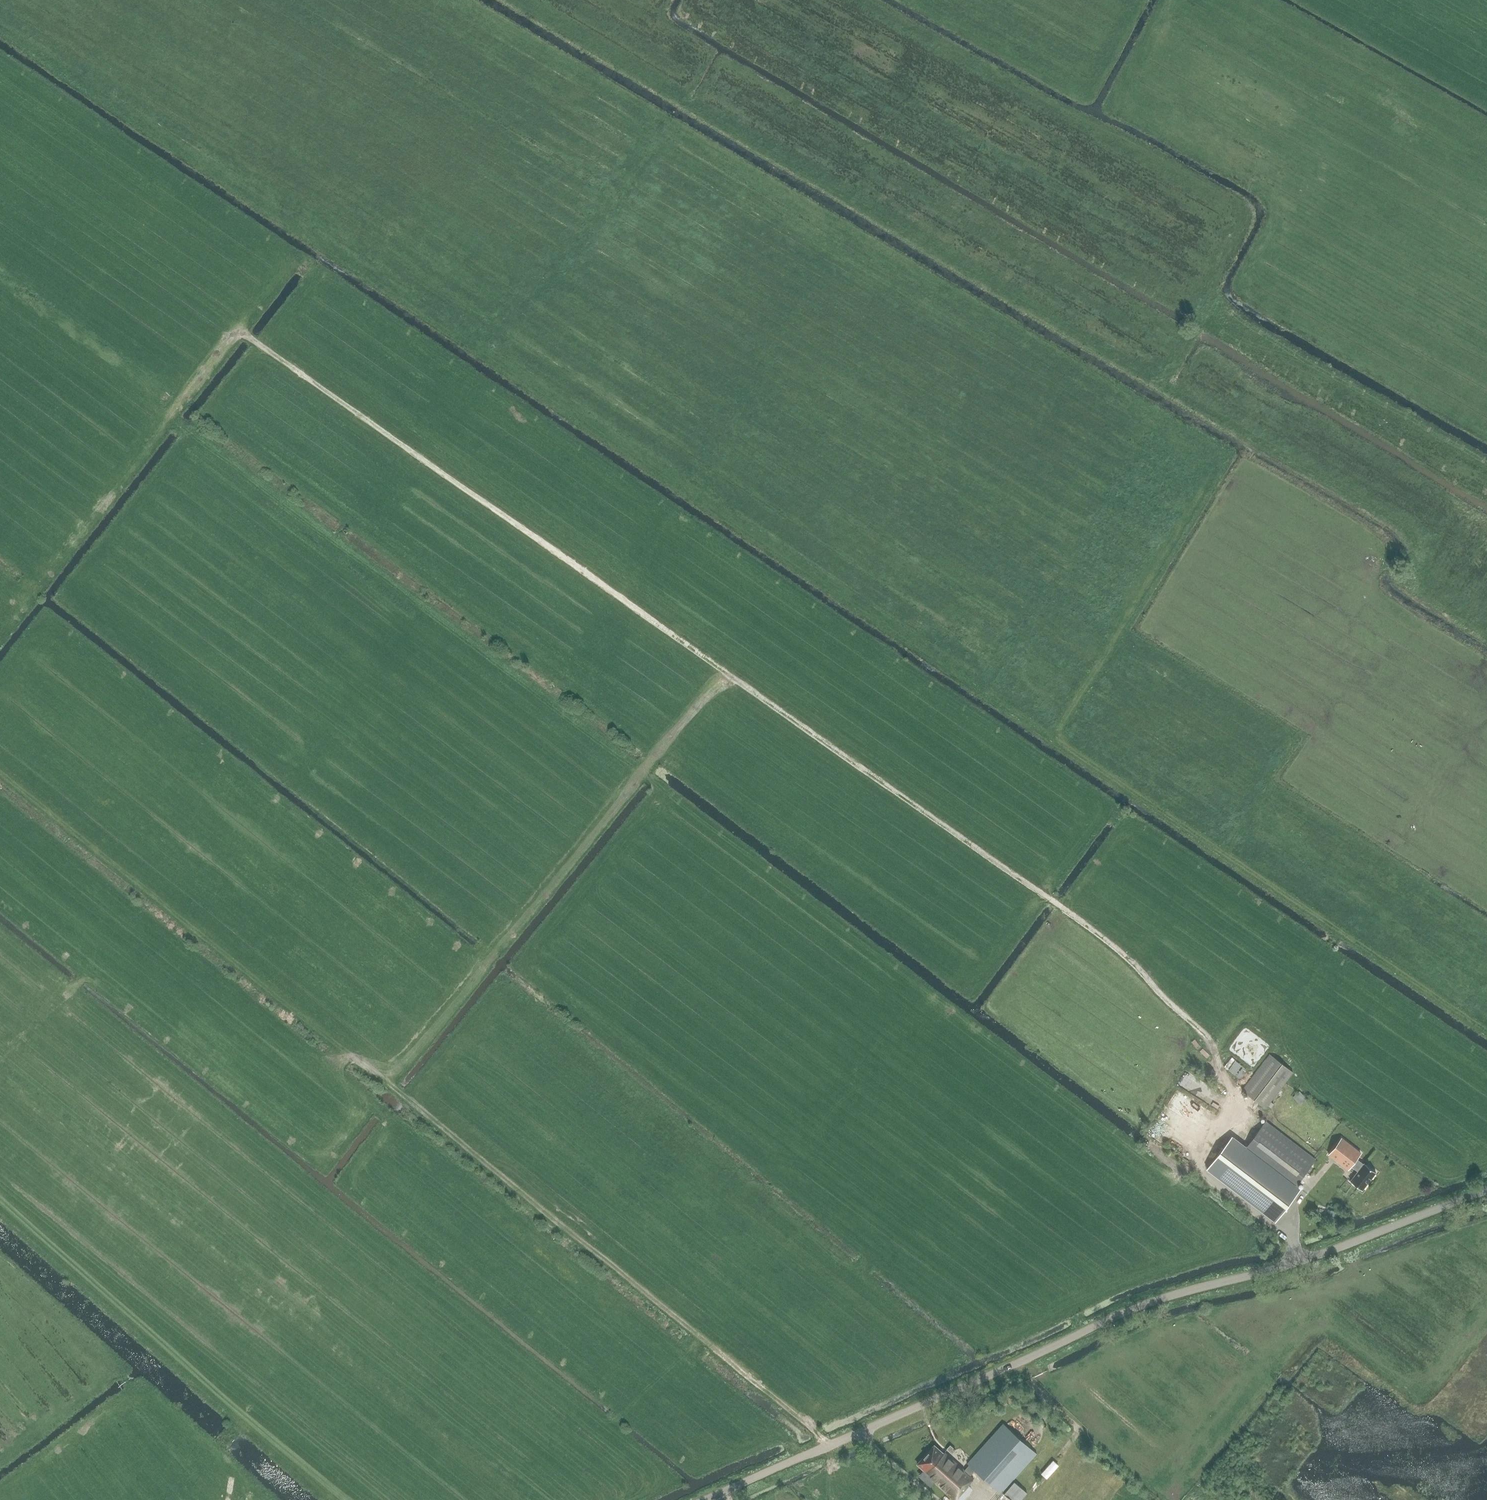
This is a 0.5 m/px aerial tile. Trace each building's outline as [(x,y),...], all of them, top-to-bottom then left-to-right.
[(1246,1028),(1240,1036),(1244,1039),(1247,1036),(1254,1041),(1252,1043),(1257,1046),(1255,1049),(1264,1055),(1271,1045),(1246,1028)] [(1269,1054),(1241,1090),(1265,1108),(1292,1073),(1269,1054)] [(1246,1069),(1232,1058),(1225,1067),(1239,1078),(1246,1069)] [(1223,1140),(1203,1167),(1274,1222),(1294,1195),(1290,1192),(1315,1160),(1265,1121),(1240,1153),(1223,1140)] [(1376,1172),(1364,1163),(1363,1164),(1356,1158),(1361,1153),(1342,1138),(1329,1155),(1348,1169),(1350,1166),(1357,1171),(1350,1181),(1362,1190),(1376,1172)] [(969,1464),(964,1469),(944,1451),(943,1453),(934,1445),(918,1464),(924,1469),(923,1471),(955,1499),(974,1478),(970,1475),(975,1470),(1001,1493),(1036,1452),(1003,1423),(968,1463),(969,1464)] [(956,1450),(950,1445),(946,1449),(952,1454),(956,1450)] [(1042,1472),(1048,1477),(1060,1463),(1055,1458),(1042,1472)] [(1023,1491),(1013,1482),(998,1499),(1016,1499),(1023,1491)]
